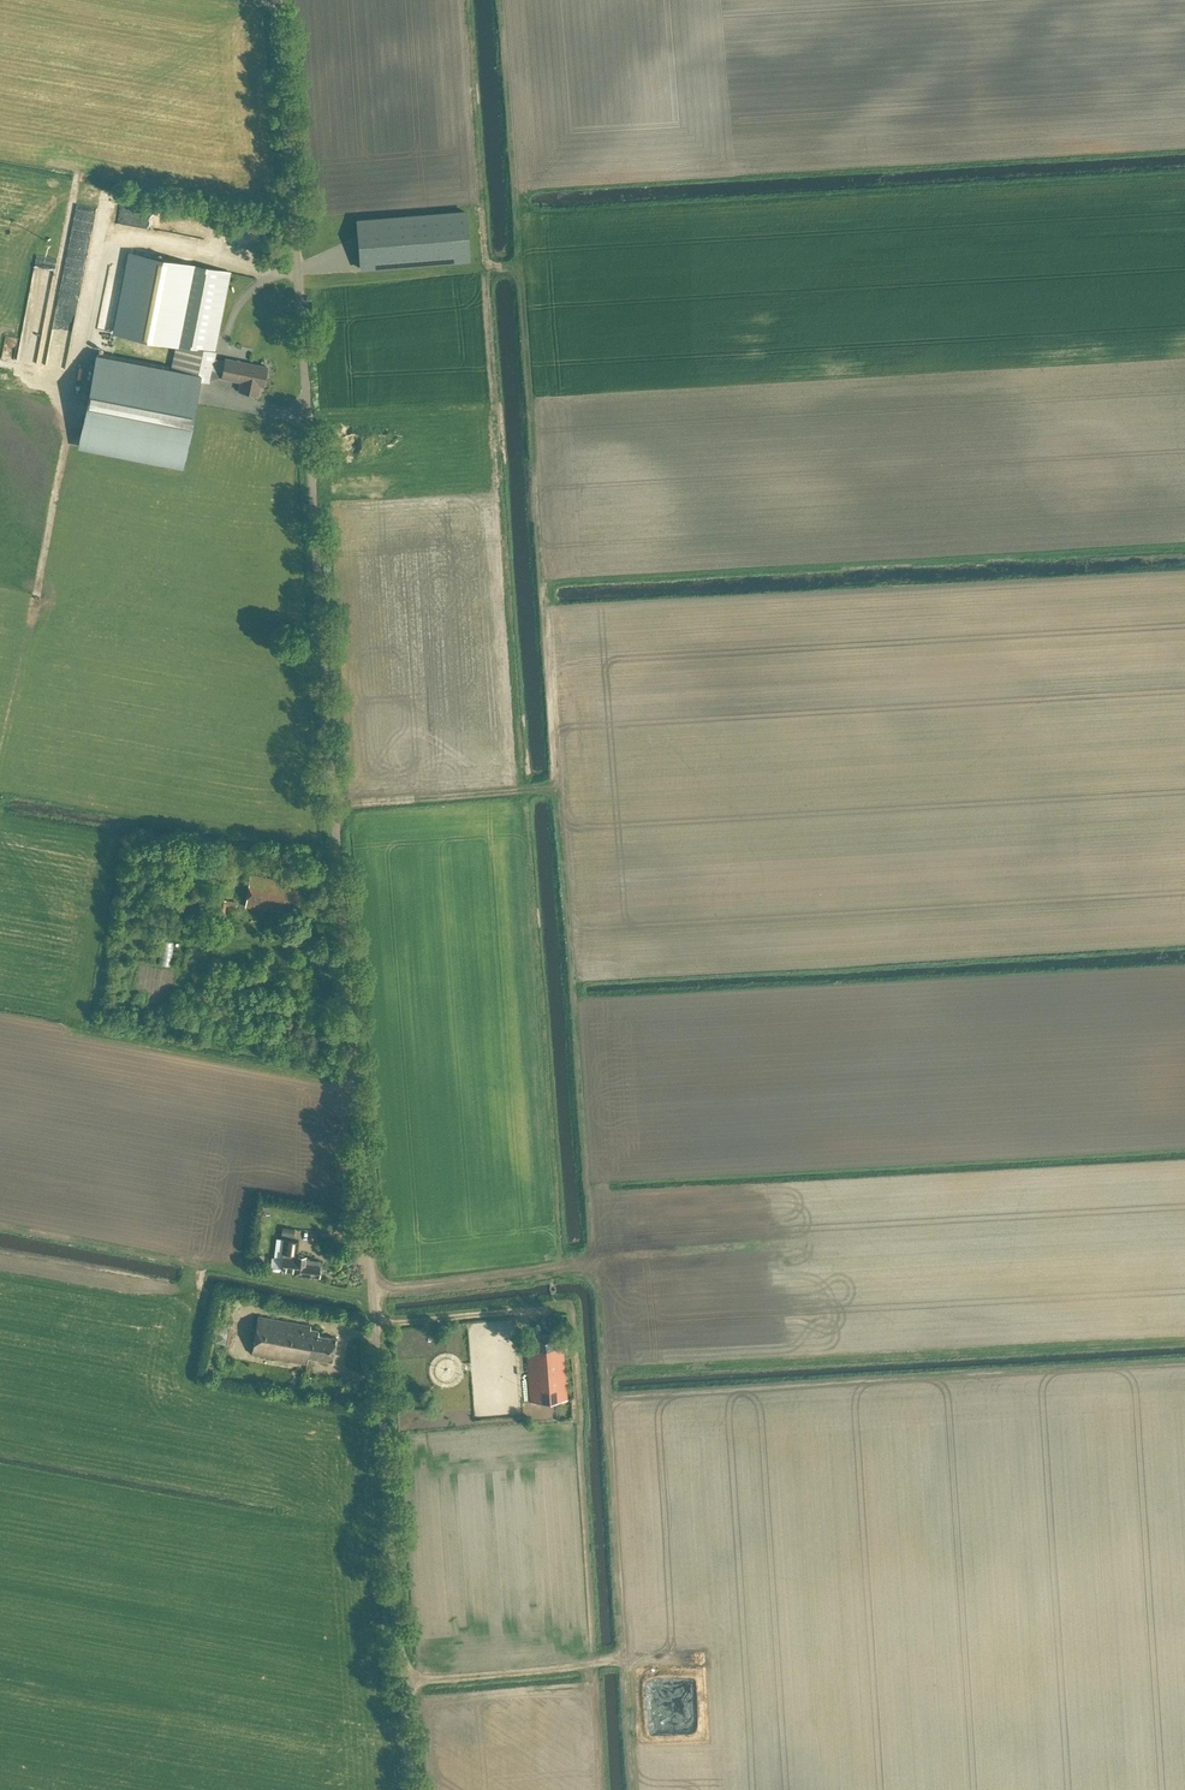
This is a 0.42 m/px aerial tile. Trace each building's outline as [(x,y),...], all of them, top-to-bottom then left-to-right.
[(87,251),(95,211),(75,207),(65,252),(78,254),(79,249),(87,251)] [(465,212),(357,221),(361,269),(469,260),(465,212)] [(170,369),(98,354),(79,445),(181,466),(199,378),(208,380),(221,376),(221,377),(240,381),(238,390),(257,394),(259,385),(263,386),(266,367),(225,358),(222,372),(210,370),(214,352),(230,274),(130,254),(115,332),(175,344),(170,369)] [(298,884),(250,875),(244,906),(286,913),(286,911),(297,913),(301,894),(297,893),(298,884)] [(237,901),(221,899),(218,911),(225,912),(226,905),(236,907),(237,901)] [(181,917),(183,900),(175,900),(174,917),(181,917)] [(277,915),(269,914),(269,915),(265,914),(264,924),(275,926),(277,915)] [(173,964),(175,940),(163,939),(161,963),(173,964)] [(293,1237),(294,1229),(282,1227),(281,1236),(293,1237)] [(283,1238),(283,1240),(281,1259),(283,1259),(282,1272),(294,1273),(294,1274),(318,1277),(320,1265),(319,1265),(319,1261),(305,1259),(305,1256),(297,1255),(298,1239),(283,1238)] [(332,1360),(336,1338),(318,1334),(319,1330),(310,1329),(310,1326),(258,1316),(251,1354),(307,1364),(308,1356),(332,1360)] [(228,1344),(232,1323),(219,1321),(215,1342),(228,1344)] [(531,1402),(567,1399),(562,1338),(555,1339),(554,1333),(533,1334),(534,1341),(526,1341),(531,1402)]
